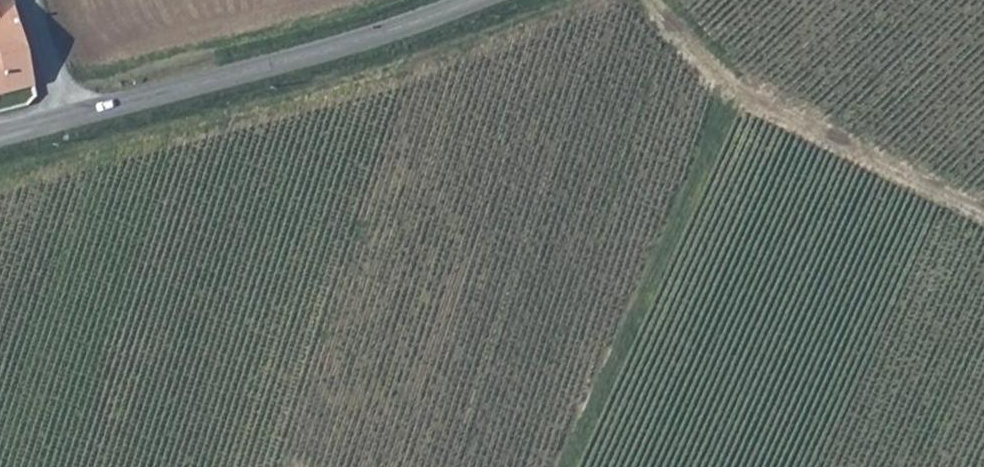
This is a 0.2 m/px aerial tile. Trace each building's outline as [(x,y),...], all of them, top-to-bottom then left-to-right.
[(32,86),(11,0),(0,0),(0,94),(32,86)]
